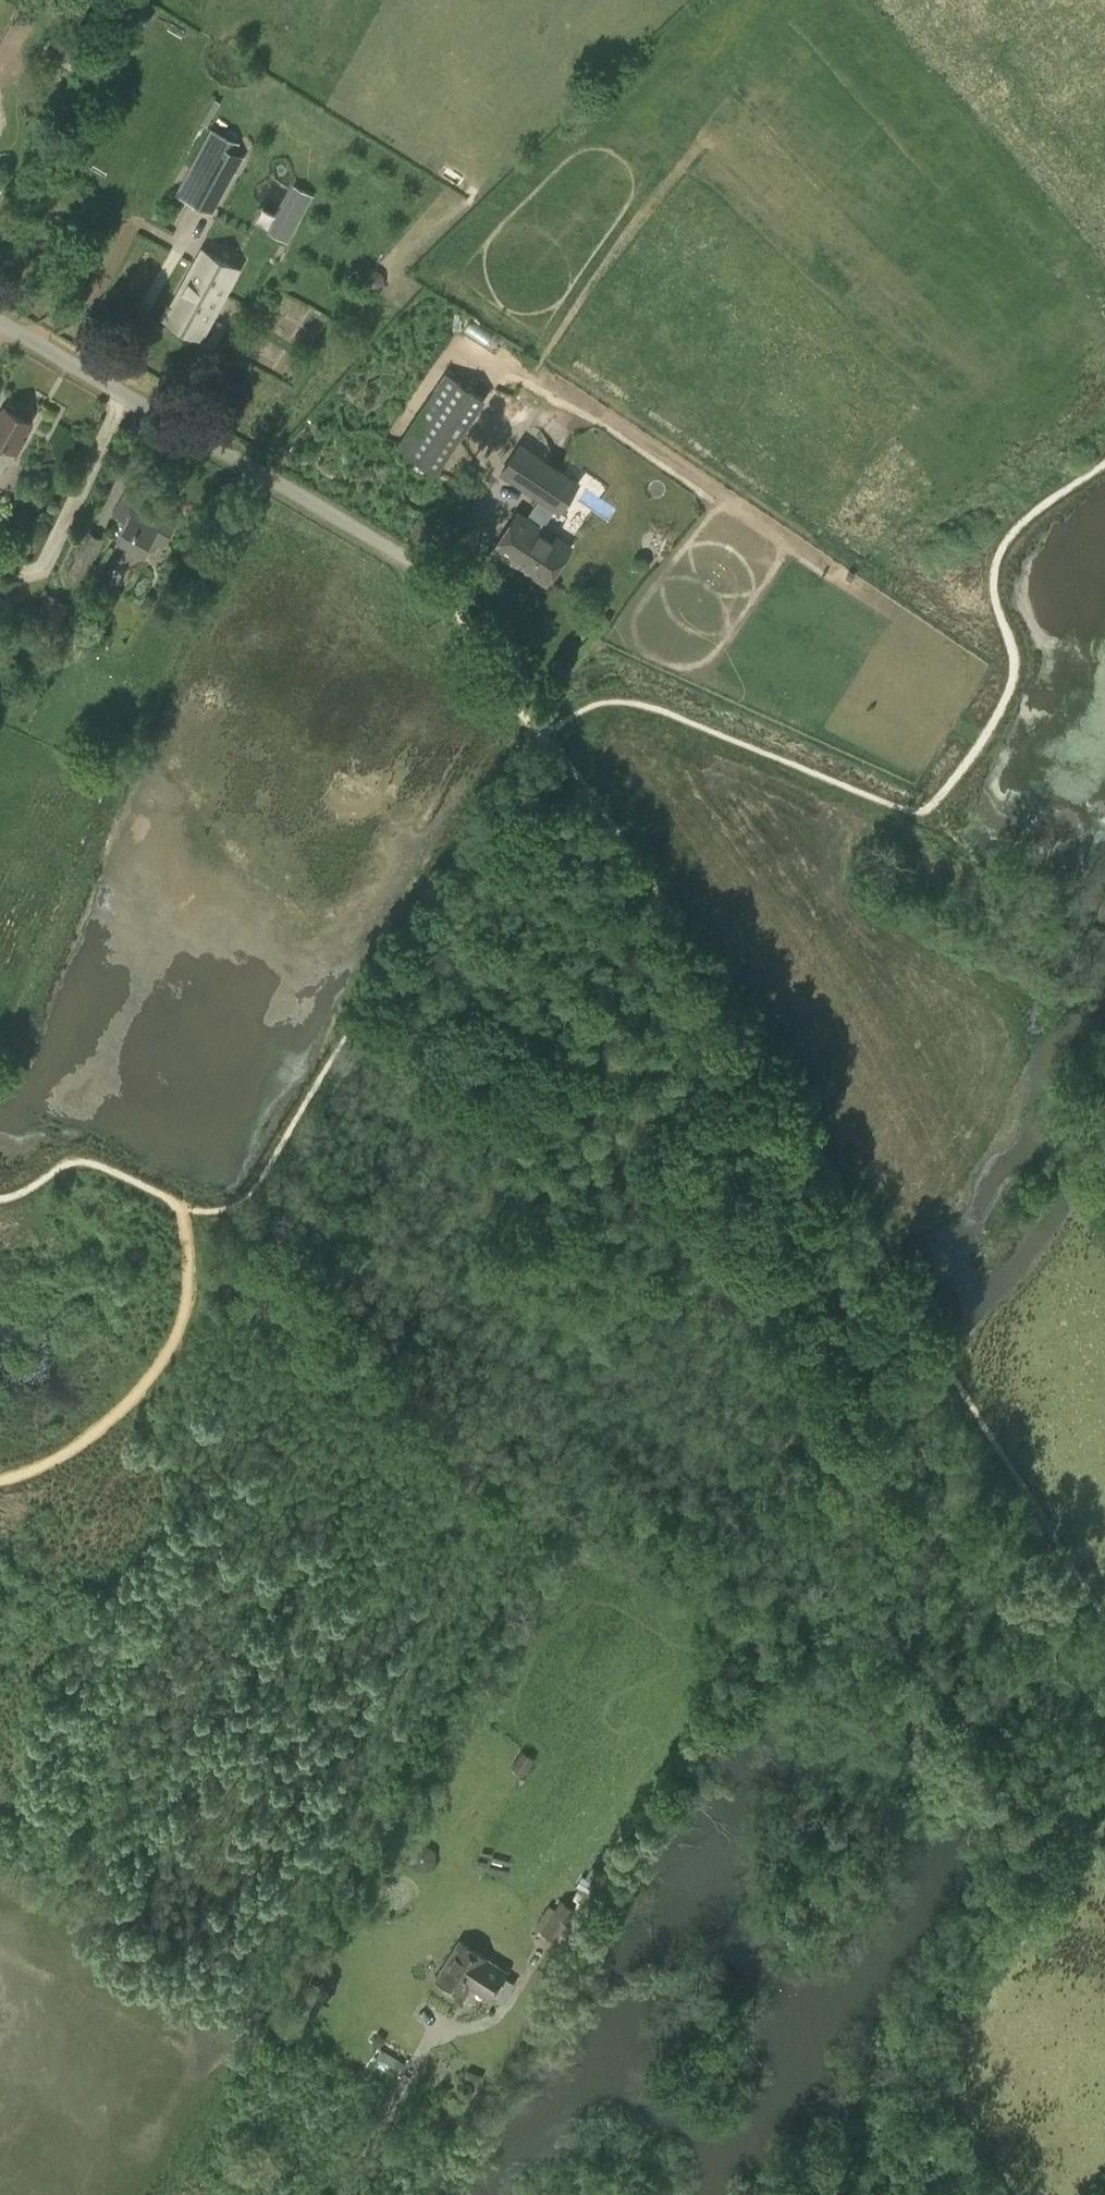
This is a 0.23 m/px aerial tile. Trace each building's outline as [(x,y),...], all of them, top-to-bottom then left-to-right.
[(210,211),(239,156),(224,148),(229,137),(211,127),(175,192),(210,211)] [(277,214),(297,225),(313,195),(294,184),(277,214)] [(205,276),(192,268),(165,318),(201,337),(220,301),(237,268),(215,256),(205,276)] [(6,461),(9,462),(24,437),(21,435),(30,420),(4,405),(0,413),(0,471),(6,461)] [(453,437),(418,414),(398,445),(433,468),(453,437)] [(517,511),(493,548),(546,583),(570,546),(542,527),(555,507),(559,509),(577,482),(519,443),(501,471),(540,496),(526,517),(517,511)] [(126,521),(117,538),(144,552),(151,539),(163,546),(177,521),(126,492),(114,514),(126,521)] [(419,1871),(435,1855),(418,1838),(402,1853),(419,1871)] [(541,1929),(567,1944),(585,1911),(560,1896),(541,1929)] [(462,1995),(469,1984),(489,1997),(505,1971),(459,1941),(436,1978),(462,1995)]
